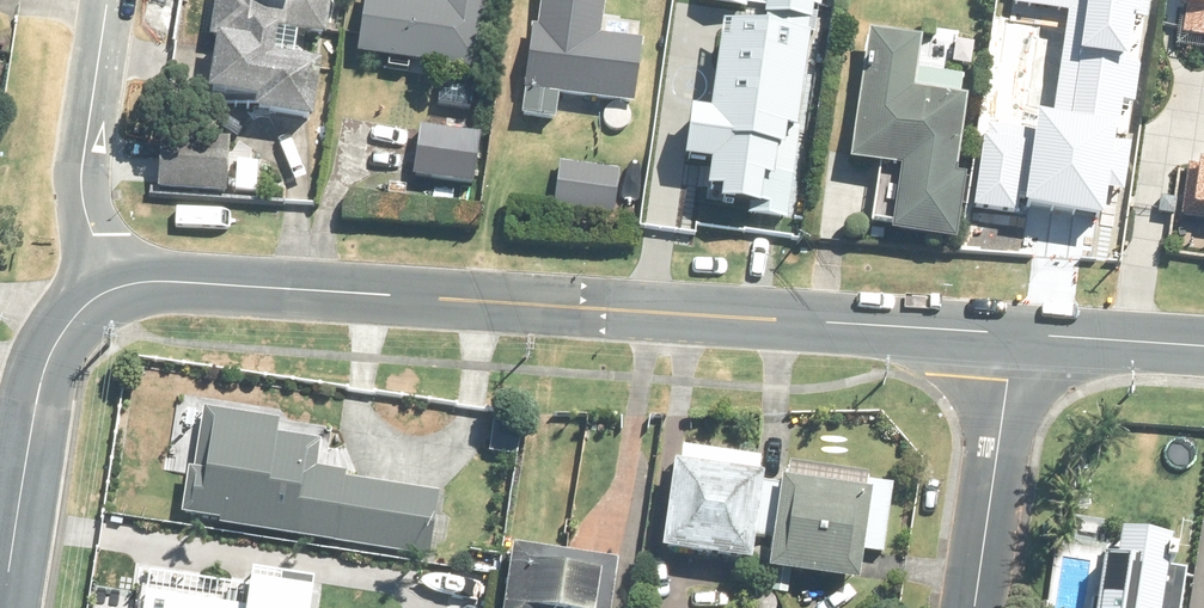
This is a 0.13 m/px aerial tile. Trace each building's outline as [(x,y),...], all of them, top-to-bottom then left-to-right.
[(215,46),(226,48),(217,106),(265,113),(263,126),(322,135),(331,76),(317,74),(318,68),(298,65),(302,39),(331,43),(338,0),(223,0),(215,46)] [(392,75),(413,78),(414,69),(488,78),(498,0),(451,0),(450,8),(379,0),(371,0),(363,63),(393,67),(392,75)] [(527,125),(561,128),(563,105),(642,114),(649,49),(608,45),(613,0),(546,0),(543,34),(537,34),(527,125)] [(714,180),(725,181),(723,194),(750,198),(748,214),(793,220),(819,11),(826,12),(827,0),(766,0),(776,1),(773,26),(729,20),(717,110),(697,107),(692,145),(718,148),(714,180)] [(976,206),(1023,214),(1026,201),(1106,214),(1110,188),(1128,191),(1136,140),(1124,139),(1145,0),(1060,0),(1073,2),(1056,109),(1043,107),(1038,141),(987,133),(976,206)] [(1185,16),(1192,17),(1188,45),(1203,47),(1203,0),(1187,0),(1185,16)] [(876,43),(857,172),(884,175),(876,232),(900,236),(899,246),(964,255),(973,190),(963,188),(974,108),(960,106),(962,88),(923,83),(928,51),(876,43)] [(960,50),(957,72),(975,75),(979,53),(960,50)] [(432,186),(430,206),(477,212),(486,141),(424,133),(417,184),(432,186)] [(165,149),(161,196),(236,201),(238,174),(232,174),(234,154),(165,149)] [(623,176),(562,169),(557,216),(618,223),(623,176)] [(1194,170),(1187,222),(1203,224),(1203,171),(1194,170)] [(1162,201),(1161,219),(1177,220),(1178,203),(1162,201)] [(319,434),(276,426),(278,414),(201,402),(190,465),(188,465),(180,513),(218,519),(217,523),(332,542),(343,479),(344,472),(313,467),(319,434)] [(755,462),(757,448),(679,438),(677,452),(670,451),(658,538),(748,550),(751,531),(759,532),(765,479),(757,478),(759,463),(755,462)] [(862,478),(835,475),(837,461),(789,455),(787,468),(780,467),(778,481),(765,479),(759,532),(769,533),(765,559),(856,571),(860,545),(882,548),(892,479),(867,475),(868,470),(864,470),(862,478)] [(343,479),(332,542),(427,557),(436,493),(343,479)] [(1103,607),(1177,607),(1190,520),(1089,506),(1081,560),(1110,564),(1103,607)] [(498,607),(605,607),(614,551),(509,534),(498,607)] [(248,569),(246,585),(145,569),(139,607),(308,607),(313,579),(248,569)] [(734,583),(733,598),(750,598),(751,583),(734,583)] [(841,607),(834,607),(835,606),(831,598),(823,595),(815,599),(814,601),(809,601),(808,607),(812,607),(841,607)]
